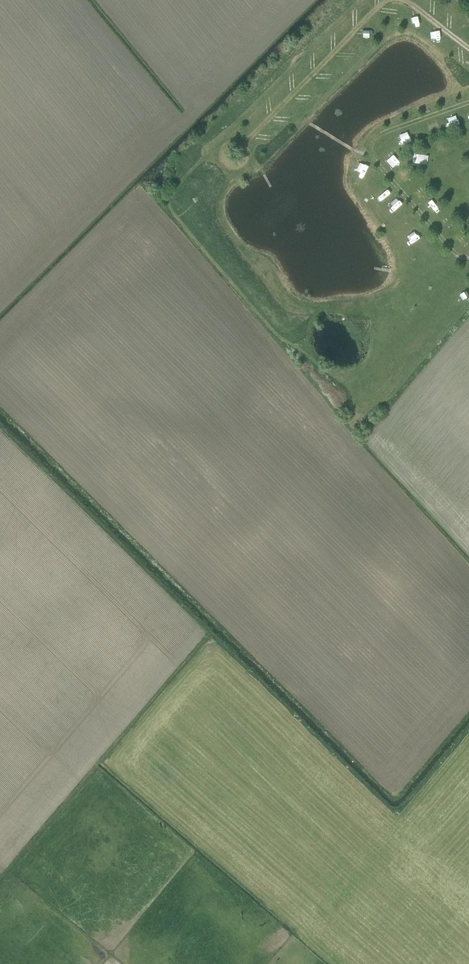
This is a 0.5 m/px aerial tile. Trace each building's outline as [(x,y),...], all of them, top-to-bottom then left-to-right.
[(385,8),(385,18),(395,18),(395,8),(385,8)] [(410,22),(420,22),(420,12),(410,12),(410,22)] [(363,30),(363,39),(373,38),(372,30),(363,30)] [(307,61),(317,61),(316,50),(306,50),(307,61)] [(295,73),(282,74),(282,81),(289,80),(290,84),(296,84),(295,73)] [(453,127),(466,123),(464,117),(451,122),(453,127)] [(429,125),(433,134),(442,131),(439,122),(429,125)] [(259,134),(259,144),(270,144),(270,134),(259,134)] [(416,164),(423,160),(418,153),(411,157),(416,164)] [(399,176),(408,173),(405,164),(396,168),(399,176)] [(411,191),(417,198),(425,192),(419,185),(411,191)] [(432,199),(424,207),(430,213),(433,209),(437,213),(442,209),(432,199)] [(411,238),(423,234),(421,229),(409,233),(411,238)] [(460,248),(468,241),(460,232),(452,239),(460,248)] [(460,305),(468,296),(468,286),(455,300),(460,305)] [(414,304),(422,299),(417,291),(409,296),(414,304)]
